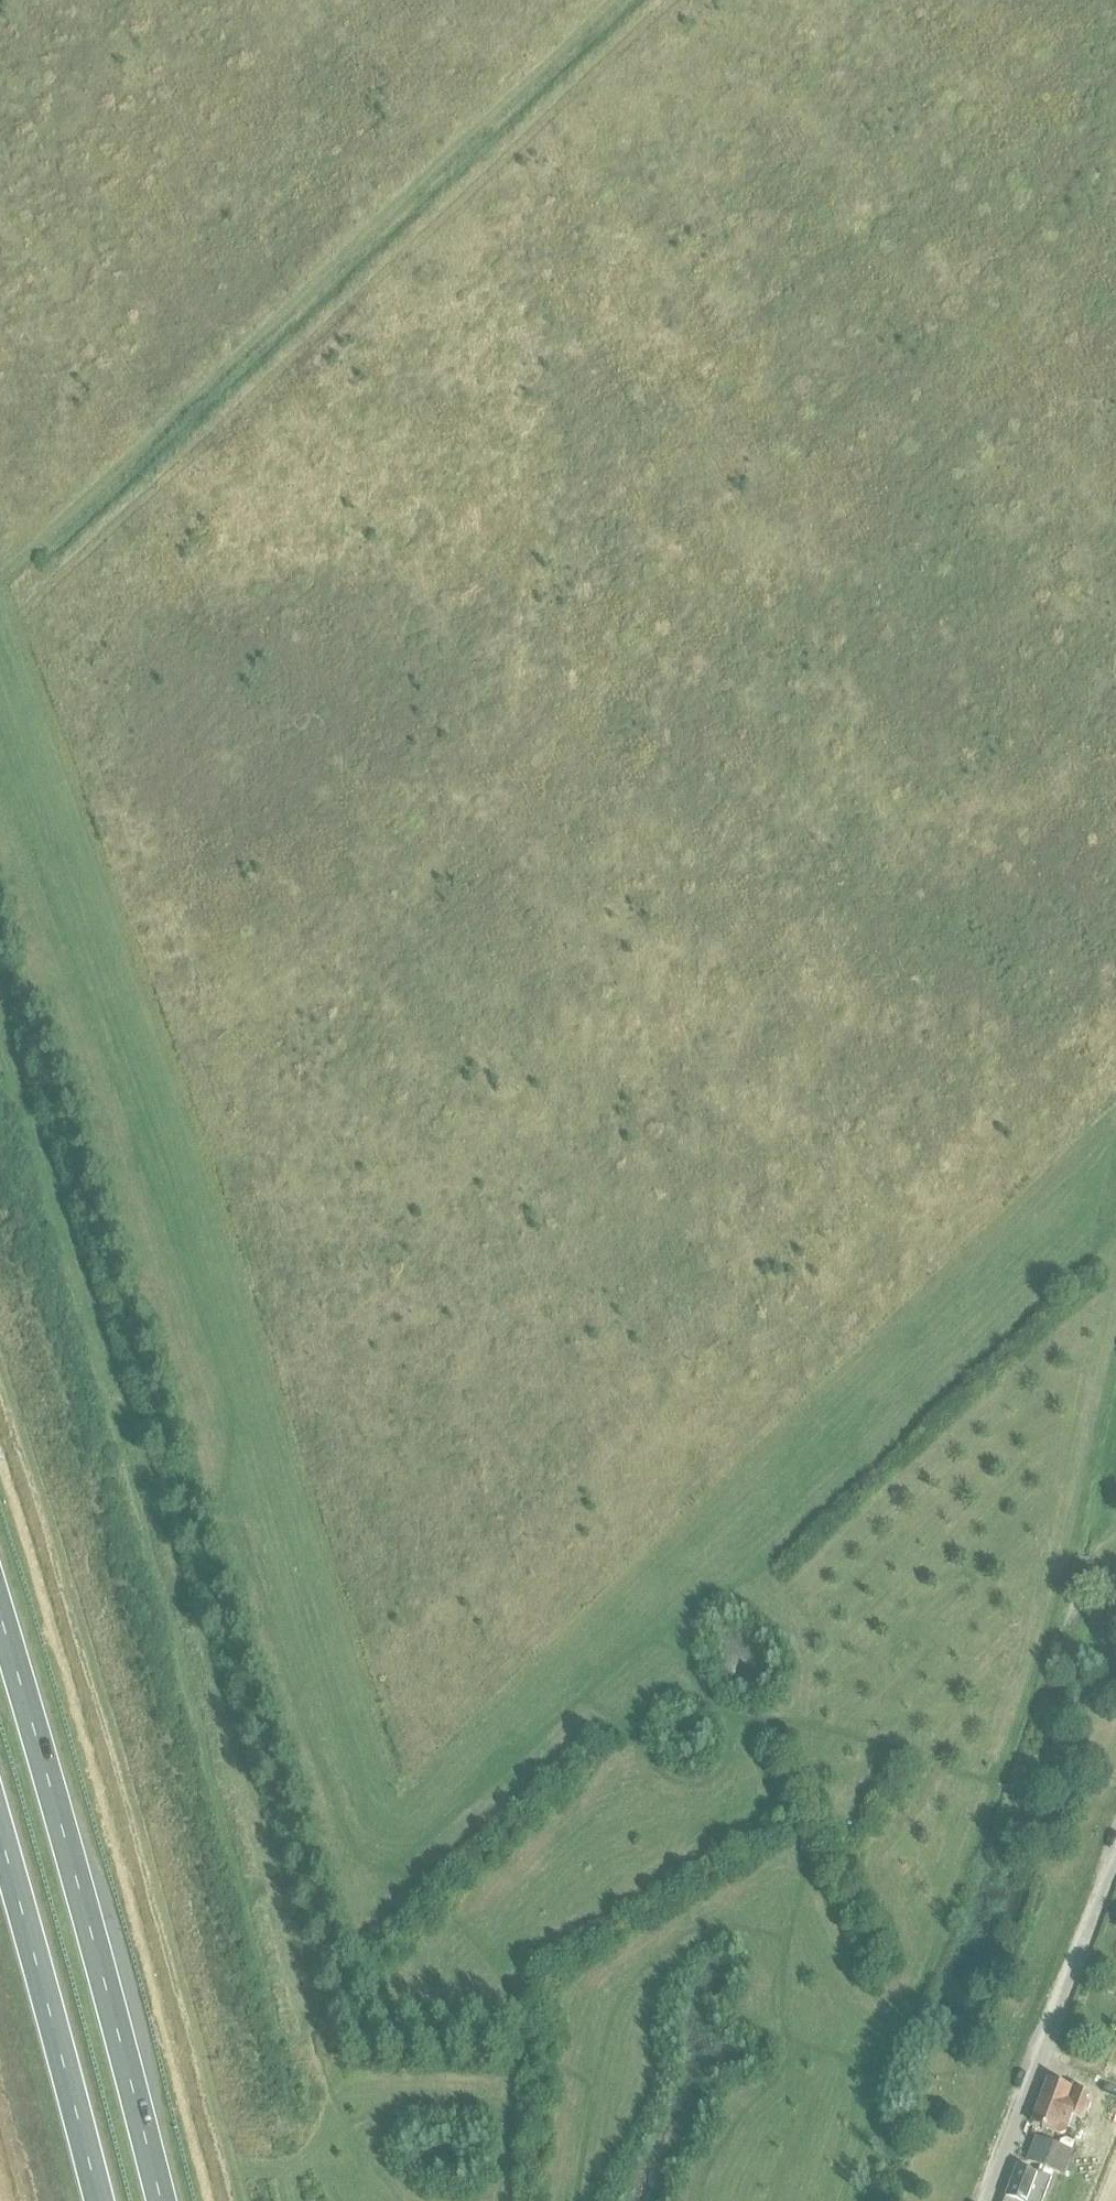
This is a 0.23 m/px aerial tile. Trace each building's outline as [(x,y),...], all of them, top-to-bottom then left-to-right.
[(1076,2076),(1096,2081),(1098,2068),(1079,2064),(1076,2076)] [(1072,2116),(1082,2120),(1091,2096),(1049,2080),(1032,2124),(1061,2135),(1066,2132),(1072,2116)] [(1028,2161),(1062,2173),(1070,2153),(1036,2140),(1028,2161)] [(1004,2200),(1042,2200),(1050,2179),(1017,2167),(1004,2200)]
